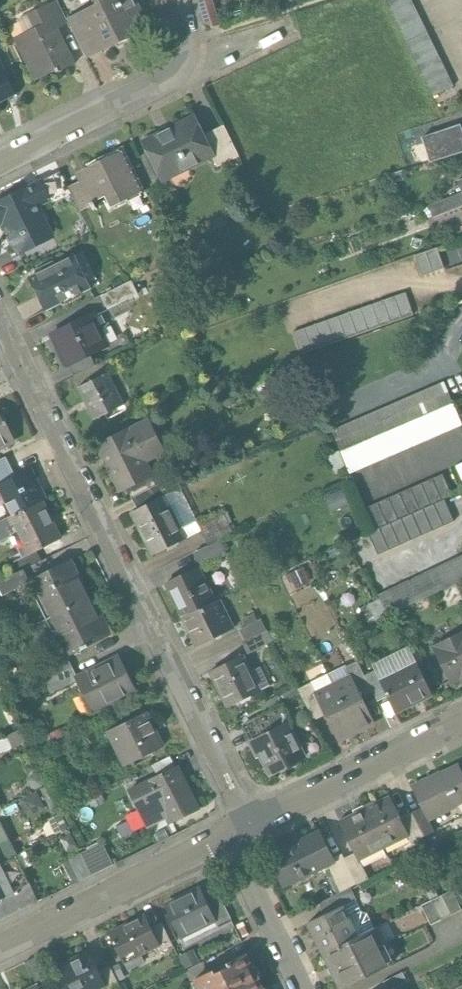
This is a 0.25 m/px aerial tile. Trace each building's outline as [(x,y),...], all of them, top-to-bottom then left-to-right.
[(68,22),(58,0),(50,5),(61,28),(69,24),(68,22)] [(101,6),(86,13),(94,30),(96,29),(105,47),(117,41),(120,47),(135,40),(132,34),(146,27),(138,11),(142,9),(137,0),(98,0),(101,6)] [(386,1),(406,42),(427,32),(412,0),(388,0),(386,1)] [(50,5),(31,14),(38,28),(16,39),(37,81),(58,71),(59,73),(78,63),(61,28),(50,5)] [(86,13),(68,22),(69,24),(87,59),(105,49),(105,47),(96,29),(94,30),(86,13)] [(427,32),(406,42),(433,98),(454,87),(427,32)] [(0,64),(0,103),(15,95),(0,64)] [(193,117),(143,141),(159,174),(185,161),(189,170),(213,158),(203,137),(193,117)] [(422,138),(424,142),(416,145),(423,165),(461,153),(461,125),(422,138)] [(224,126),(203,137),(213,158),(218,168),(240,157),(224,126)] [(122,151),(91,166),(95,175),(80,182),(92,206),(93,209),(97,208),(94,202),(106,196),(112,208),(143,193),(122,151)] [(60,172),(41,181),(49,199),(51,203),(71,193),(69,188),(60,172)] [(0,202),(0,223),(2,222),(18,254),(33,247),(31,243),(52,232),(38,204),(49,199),(41,181),(0,202)] [(92,206),(80,182),(69,188),(71,193),(80,211),(92,206)] [(429,206),(434,218),(461,207),(461,193),(429,206)] [(423,275),(446,266),(438,245),(415,255),(423,275)] [(73,256),(30,278),(46,310),(89,288),(73,256)] [(130,282),(103,295),(109,308),(137,295),(130,282)] [(408,291),(293,328),(301,352),(415,315),(408,291)] [(91,314),(51,334),(67,366),(107,346),(91,314)] [(108,372),(78,387),(94,420),(124,405),(108,372)] [(445,382),(332,431),(341,452),(455,403),(445,382)] [(15,439),(6,421),(4,422),(0,415),(0,446),(15,439)] [(148,421),(98,446),(120,490),(149,476),(151,475),(144,461),(163,452),(148,421)] [(0,460),(0,485),(1,485),(15,478),(5,458),(0,460)] [(15,478),(1,485),(7,496),(3,499),(11,516),(41,501),(44,499),(29,471),(15,478)] [(443,474),(367,508),(377,529),(447,499),(453,496),(443,474)] [(149,476),(126,487),(132,498),(152,488),(155,487),(149,476)] [(152,488),(132,498),(138,511),(158,501),(152,488)] [(138,511),(133,514),(153,556),(185,540),(164,498),(158,501),(138,511)] [(447,499),(371,533),(380,555),(456,520),(447,499)] [(0,521),(0,541),(17,533),(28,555),(35,552),(60,539),(41,501),(11,516),(0,521)] [(225,516),(199,527),(208,547),(219,542),(234,536),(225,516)] [(208,547),(198,551),(204,566),(225,556),(219,542),(208,547)] [(28,555),(13,562),(18,572),(39,562),(35,552),(28,555)] [(379,596),(389,616),(461,581),(461,557),(379,596)] [(71,562),(34,580),(45,602),(42,603),(49,618),(89,598),(71,562)] [(284,574),(291,593),(312,585),(304,566),(284,574)] [(198,569),(167,583),(184,617),(215,603),(198,569)] [(0,581),(0,590),(3,596),(24,585),(18,573),(0,581)] [(89,598),(49,618),(58,636),(64,633),(75,654),(112,636),(104,621),(101,622),(89,598)] [(215,603),(184,617),(198,646),(233,629),(219,601),(215,603)] [(267,630),(243,643),(248,654),(273,642),(267,630)] [(437,647),(453,680),(461,676),(461,635),(437,647)] [(241,656),(211,671),(229,706),(258,691),(241,656)] [(60,657),(39,667),(45,680),(66,670),(60,657)] [(118,657),(77,678),(85,694),(88,692),(97,710),(93,711),(94,712),(135,692),(118,657)] [(373,692),(358,661),(346,667),(351,677),(352,677),(362,697),(373,692)] [(417,666),(380,684),(397,718),(434,701),(417,666)] [(66,670),(45,680),(51,692),(72,682),(66,670)] [(362,697),(352,677),(351,677),(334,686),(357,732),(375,723),(362,697)] [(312,683),(298,690),(315,721),(326,715),(316,695),(317,694),(312,683)] [(317,694),(316,695),(326,715),(339,741),(357,732),(334,686),(317,694)] [(283,707),(247,725),(256,742),(254,743),(270,774),(303,758),(287,726),(291,724),(283,707)] [(146,714),(109,732),(118,751),(125,748),(132,762),(162,747),(146,714)] [(0,741),(0,755),(13,749),(8,738),(0,741)] [(177,767),(150,780),(150,782),(129,792),(138,810),(159,799),(171,823),(199,810),(177,767)] [(412,788),(422,808),(428,821),(428,820),(455,807),(454,805),(461,801),(461,773),(459,767),(433,780),(432,778),(412,788)] [(401,819),(390,797),(365,809),(382,844),(406,832),(407,832),(401,819)] [(428,821),(422,808),(411,814),(423,838),(434,833),(428,820),(428,821)] [(365,809),(339,821),(355,854),(357,856),(358,856),(382,844),(365,809)] [(423,838),(411,814),(401,819),(407,832),(406,832),(411,844),(423,838)] [(16,855),(0,823),(0,864),(16,855)] [(319,834),(282,852),(296,880),(328,864),(333,862),(332,860),(319,834)] [(68,856),(79,879),(114,864),(103,840),(68,856)] [(296,880),(282,852),(272,857),(285,885),(296,880)] [(358,856),(357,856),(355,854),(344,859),(357,885),(369,879),(358,856)] [(0,864),(0,920),(38,901),(16,855),(0,864)] [(342,855),(332,860),(333,862),(328,864),(330,869),(325,871),(337,895),(357,885),(344,859),(342,855)] [(350,889),(330,899),(335,910),(342,907),(342,908),(356,901),(350,889)] [(200,890),(165,907),(180,936),(215,919),(207,904),(200,890)] [(452,891),(421,906),(431,926),(461,911),(452,891)] [(221,897),(207,904),(215,919),(217,925),(231,918),(221,897)] [(335,910),(309,923),(324,953),(375,929),(367,914),(362,913),(348,920),(342,908),(342,907),(335,910)] [(140,919),(109,934),(121,957),(135,950),(138,955),(158,946),(159,945),(151,929),(146,931),(140,919)] [(162,924),(151,929),(159,945),(158,946),(161,952),(173,946),(162,924)] [(324,953),(331,967),(330,968),(334,975),(335,975),(342,988),(392,964),(375,929),(324,953)] [(55,970),(64,988),(81,988),(83,988),(95,988),(105,984),(99,973),(90,953),(55,970)] [(228,963),(230,966),(216,973),(215,970),(197,979),(201,987),(200,988),(262,988),(245,955),(228,963)] [(99,973),(105,984),(107,988),(118,988),(121,988),(111,967),(99,973)] [(384,982),(387,988),(395,988),(408,983),(403,973),(384,982)]
